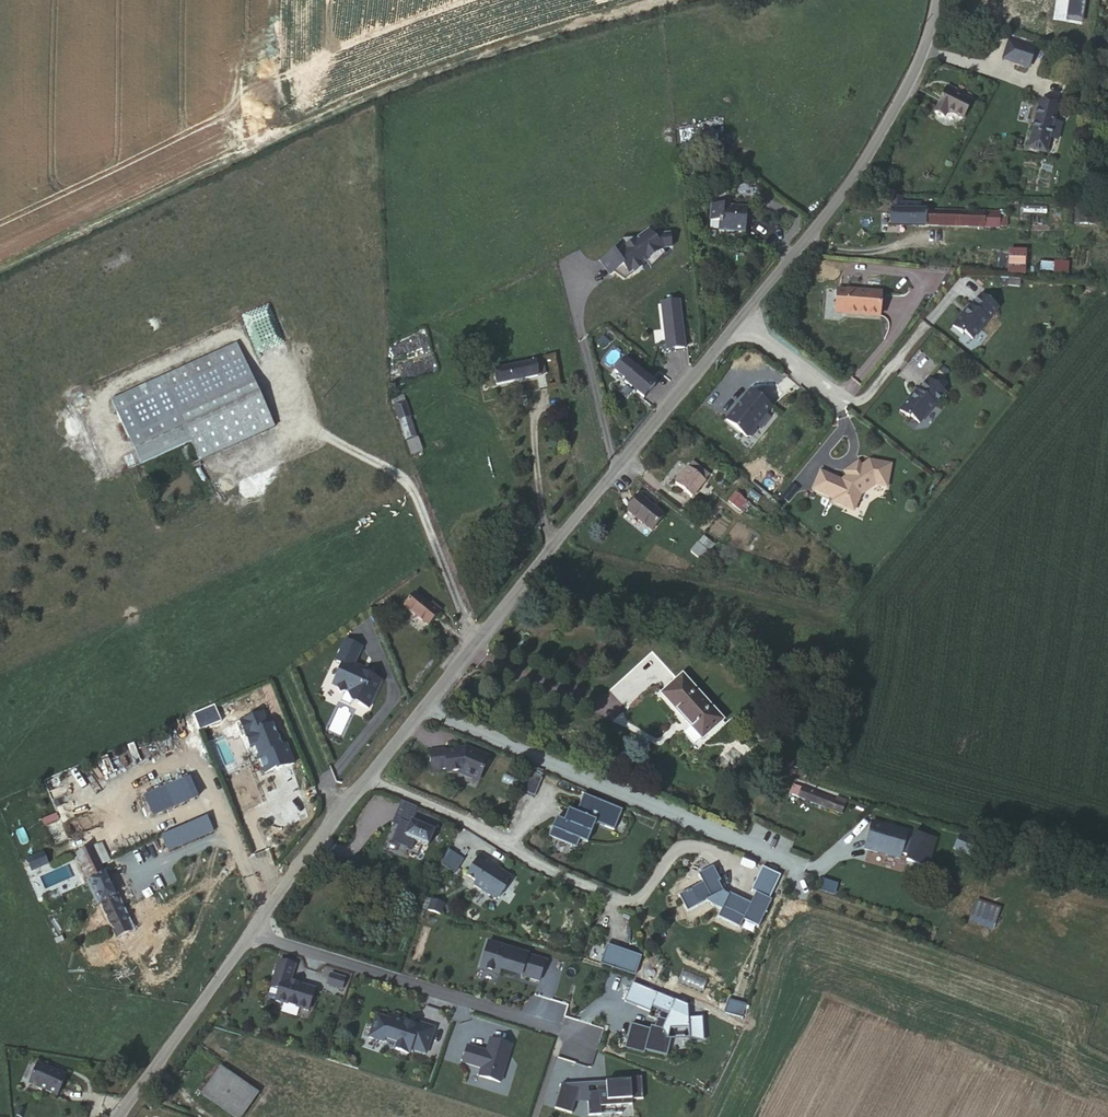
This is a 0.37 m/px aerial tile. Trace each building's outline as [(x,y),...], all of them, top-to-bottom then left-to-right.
[(1002,60),(1030,69),(1034,58),(1030,56),(1032,49),(1020,45),(1020,42),(1018,41),(1019,40),(1010,37),(1002,60)] [(945,91),(959,97),(961,94),(946,89),(945,91)] [(945,91),(935,115),(943,119),(947,113),(962,119),(969,102),(959,97),(945,91)] [(1056,107),(1039,103),(1028,149),(1045,153),(1056,107)] [(901,198),(892,198),(891,211),(890,211),(890,225),(1000,227),(1000,226),(1000,214),(1000,213),(985,212),(985,210),(971,210),(971,211),(920,210),(920,205),(901,204),(901,198)] [(721,232),(744,234),(747,209),(712,206),(710,221),(722,222),(721,232)] [(1077,209),(1076,223),(1095,225),(1097,211),(1077,209)] [(646,223),(598,258),(607,273),(613,268),(624,275),(647,258),(651,263),(667,249),(662,244),(672,244),(671,229),(654,230),(646,223)] [(1007,249),(1006,274),(1024,275),(1026,250),(1007,249)] [(883,293),(839,289),(837,312),(881,316),(883,293)] [(973,339),(998,308),(982,295),(972,307),(966,315),(964,313),(953,326),(963,334),(965,332),(973,339)] [(665,351),(686,348),(678,299),(657,302),(665,351)] [(112,401),(142,465),(183,445),(190,442),(199,461),(275,428),(237,344),(112,401)] [(640,400),(655,384),(624,356),(610,371),(640,400)] [(542,360),(493,370),(496,385),(545,375),(542,360)] [(848,397),(859,387),(851,378),(840,387),(848,397)] [(945,392),(929,379),(919,391),(913,399),(911,397),(900,410),(910,418),(911,416),(920,423),(945,392)] [(772,408),(752,391),(726,420),(746,438),(749,437),(755,431),(755,427),(772,408)] [(395,405),(399,419),(410,416),(404,396),(392,399),(394,405),(395,405)] [(410,416),(399,419),(404,439),(415,436),(410,416)] [(418,437),(407,441),(411,454),(422,452),(418,437)] [(192,464),(199,461),(190,442),(183,445),(192,464)] [(842,481),(821,472),(813,490),(834,499),(833,502),(854,511),(861,496),(875,486),(886,488),(891,465),(869,461),(861,467),(860,465),(845,475),(847,477),(842,481)] [(687,467),(705,481),(709,476),(692,462),(687,467)] [(860,465),(858,463),(844,473),(845,475),(860,465)] [(675,484),(692,497),(705,481),(687,467),(675,484)] [(728,501),(736,508),(743,499),(735,493),(728,501)] [(640,496),(627,512),(651,531),(664,516),(640,496)] [(704,537),(699,544),(703,547),(708,540),(704,537)] [(692,552),(697,557),(704,548),(703,547),(699,544),(692,552)] [(704,548),(697,557),(701,560),(708,552),(704,548)] [(430,609),(415,596),(405,608),(427,628),(440,614),(432,607),(430,609)] [(363,648),(347,641),(337,662),(343,665),(333,686),(339,689),(341,694),(347,692),(356,696),(353,702),(370,709),(382,682),(375,679),(372,672),(355,665),(363,648)] [(681,676),(661,694),(702,738),(722,720),(681,676)] [(264,717),(236,728),(242,742),(246,740),(251,752),(258,749),(261,758),(258,759),(266,776),(277,772),(278,773),(295,766),(287,747),(284,749),(280,740),(279,740),(274,728),(270,730),(264,717)] [(693,745),(699,740),(689,729),(683,735),(693,745)] [(447,773),(459,772),(463,772),(479,779),(489,756),(470,747),(468,751),(460,751),(446,753),(445,750),(429,751),(431,774),(438,773),(440,770),(446,770),(447,773)] [(463,772),(459,772),(478,781),(479,779),(463,772)] [(521,790),(534,796),(541,778),(528,773),(521,790)] [(200,775),(158,791),(165,809),(207,792),(200,775)] [(791,794),(800,797),(803,788),(794,785),(791,794)] [(803,788),(800,797),(843,812),(847,799),(839,796),(837,799),(803,788)] [(622,807),(584,791),(577,808),(568,805),(563,817),(556,814),(548,834),(576,845),(580,836),(588,839),(595,821),(614,828),(622,807)] [(415,812),(404,836),(427,846),(438,822),(415,812)] [(938,835),(872,818),(864,846),(931,865),(938,835)] [(107,862),(99,844),(92,847),(100,866),(107,862)] [(126,924),(100,866),(92,847),(77,853),(86,874),(103,912),(104,915),(99,917),(104,929),(110,926),(111,931),(126,924)] [(512,871),(480,851),(467,871),(475,876),(474,884),(495,899),(512,871)] [(347,859),(337,875),(339,876),(344,879),(355,864),(347,859)] [(782,876),(764,867),(753,891),(758,893),(752,904),(731,894),(730,895),(726,894),(723,883),(725,883),(719,868),(704,874),(707,882),(682,892),(688,909),(707,902),(723,910),(719,917),(741,928),(745,920),(760,928),(773,900),(771,899),(782,876)] [(821,878),(817,890),(833,895),(837,884),(821,878)] [(976,902),(971,914),(995,923),(1000,910),(976,902)] [(490,943),(481,970),(500,976),(502,971),(516,976),(517,973),(523,975),(522,977),(540,983),(546,962),(529,957),(529,956),(490,943)] [(601,963),(636,975),(642,956),(607,945),(601,963)] [(295,961),(279,956),(266,995),(310,1010),(316,988),(288,980),(295,961)] [(344,989),(347,976),(330,972),(327,985),(344,989)] [(632,986),(625,1004),(651,1014),(654,1007),(673,1015),(670,1023),(660,1021),(658,1030),(651,1028),(650,1032),(635,1027),(628,1052),(644,1056),(645,1053),(664,1057),(670,1031),(689,1031),(689,1041),(704,1040),(703,1020),(689,1021),(688,1009),(632,986)] [(725,1016),(741,1020),(745,1007),(729,1002),(725,1016)] [(390,1016),(375,1012),(368,1035),(385,1040),(386,1036),(397,1040),(395,1046),(410,1051),(411,1047),(427,1054),(435,1025),(418,1019),(417,1022),(391,1014),(390,1016)] [(501,1081),(513,1043),(489,1035),(485,1047),(467,1042),(461,1061),(481,1067),(478,1074),(501,1081)] [(66,1077),(38,1065),(30,1084),(58,1096),(66,1077)] [(202,1095),(235,1116),(242,1116),(258,1093),(221,1067),(202,1095)] [(563,1082),(555,1105),(571,1110),(574,1100),(588,1099),(588,1113),(601,1113),(601,1103),(632,1102),(631,1097),(644,1096),(642,1075),(563,1082)] [(24,1106),(17,1103),(14,1111),(21,1114),(24,1106)]
